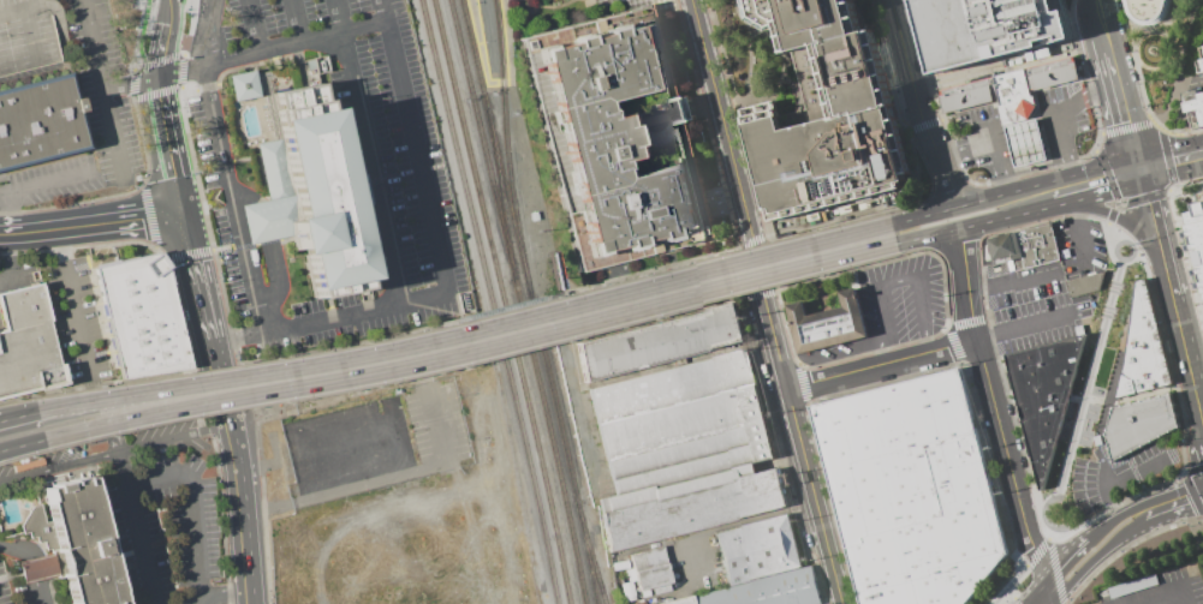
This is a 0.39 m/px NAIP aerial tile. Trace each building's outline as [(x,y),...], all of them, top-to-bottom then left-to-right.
[(73,58),(60,0),(0,0),(0,75),(73,58)] [(744,19),(764,30),(776,26),(782,53),(791,52),(804,108),(778,115),(776,108),(774,100),(742,108),(743,116),(745,124),(767,209),(770,221),(900,187),(898,181),(904,180),(903,174),(910,172),(892,104),(873,29),(865,31),(860,32),(852,0),(739,0),(744,19)] [(934,73),(1041,46),(1061,41),(1072,37),(1065,10),(1062,0),(914,0),(934,73)] [(1130,7),(1131,13),(1134,18),(1138,20),(1143,22),(1148,22),(1154,22),(1157,19),(1162,16),(1165,12),(1168,0),(1128,0),(1130,7)] [(518,38),(578,273),(714,237),(685,122),(695,120),(689,96),(679,100),(654,4),(518,38)] [(1197,48),(1202,46),(1202,72),(1198,73),(1195,61),(1201,60),(1197,48)] [(1078,83),(1073,59),(1025,70),(1031,94),(1078,83)] [(258,96),(252,70),(226,75),(232,101),(258,96)] [(941,116),(994,104),(1000,125),(1026,120),(1035,109),(1031,96),(1030,96),(1024,70),(935,90),(941,116)] [(88,148),(0,170),(0,88),(69,71),(88,148)] [(1185,114),(1196,112),(1199,125),(1202,124),(1202,92),(1196,94),(1197,100),(1183,103),(1185,114)] [(305,289),(364,277),(349,207),(369,203),(363,174),(343,178),(328,108),(269,120),(274,139),(254,143),(266,198),(255,201),(238,204),(246,245),(269,240),(285,237),(288,255),(298,252),(305,289)] [(1187,201),(1189,208),(1180,209),(1202,306),(1202,198),(1187,201)] [(991,267),(1011,262),(1013,273),(1058,262),(1049,222),(985,238),(991,267)] [(157,251),(168,267),(167,268),(171,283),(169,285),(190,366),(120,378),(93,267),(155,251),(156,252),(157,251)] [(1069,296),(1100,291),(1097,274),(1066,279),(1069,296)] [(1143,277),(1172,384),(1116,397),(1126,345),(1133,281),(1143,277)] [(66,383),(41,280),(0,290),(0,320),(2,329),(0,330),(0,400),(66,383)] [(798,353),(866,336),(854,287),(838,291),(841,306),(805,316),(802,300),(785,305),(798,353)] [(574,342),(733,303),(744,341),(582,382),(574,342)] [(1004,354),(1084,334),(1042,489),(1037,490),(1004,354)] [(586,389),(614,498),(773,458),(745,348),(586,389)] [(1011,552),(968,603),(864,603),(812,408),(964,367),(1011,552)] [(1110,409),(1169,395),(1177,425),(1110,464),(1103,435),(1110,409)] [(598,503),(760,466),(760,472),(780,468),(791,507),(611,550),(598,503)] [(88,477),(81,478),(81,476),(49,484),(50,486),(43,488),(47,501),(44,502),(49,520),(43,521),(38,503),(31,506),(19,526),(22,533),(28,532),(29,538),(35,537),(36,542),(42,540),(44,550),(48,549),(49,551),(50,551),(50,554),(18,562),(23,582),(56,574),(58,578),(64,576),(71,603),(73,603),(121,603),(88,477)] [(715,534),(728,586),(803,568),(790,515),(715,534)] [(629,558),(663,551),(674,588),(633,596),(629,558)] [(812,567),(822,603),(660,603),(692,596),(728,586),(803,568),(812,567)]
